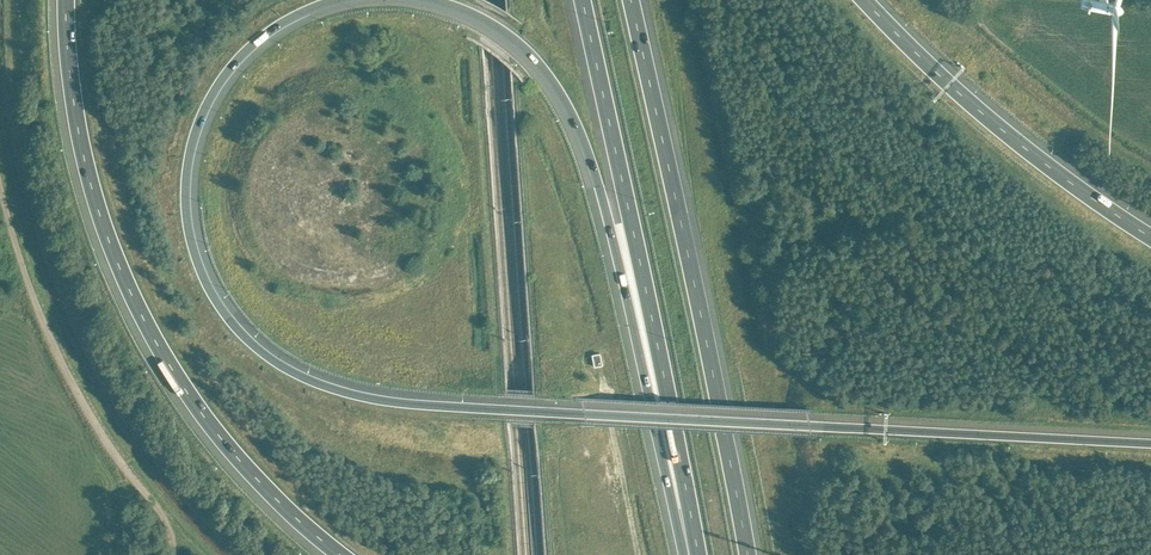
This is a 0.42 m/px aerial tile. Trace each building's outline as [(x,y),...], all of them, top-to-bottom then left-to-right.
[(595,366),(603,364),(601,352),(592,353),(595,366)]
